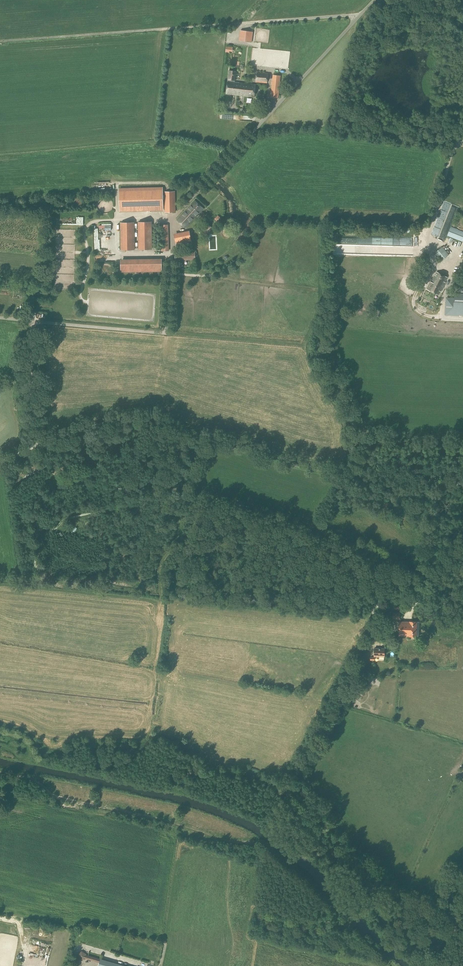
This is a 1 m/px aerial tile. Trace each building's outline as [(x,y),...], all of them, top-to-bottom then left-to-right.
[(251,42),(252,31),(240,30),(239,40),(251,42)] [(243,91),(244,83),(234,82),(234,80),(235,80),(236,72),(229,71),(227,94),(237,95),(238,90),(243,91)] [(267,83),(269,73),(257,72),(256,82),(267,83)] [(278,98),(280,79),(273,78),(271,97),(278,98)] [(238,90),(237,95),(254,97),(255,85),(244,83),(243,91),(238,90)] [(163,210),(163,197),(162,188),(120,189),(120,211),(163,210)] [(165,192),(165,212),(175,212),(175,192),(165,192)] [(186,227),(203,209),(195,201),(177,220),(186,227)] [(120,222),(121,250),(135,250),(134,222),(120,222)] [(139,250),(154,249),(154,246),(152,246),(152,222),(138,222),(139,250)] [(210,227),(208,223),(199,228),(201,232),(210,227)] [(169,251),(168,225),(155,225),(155,229),(161,229),(162,251),(169,251)] [(462,241),(462,232),(451,227),(447,236),(462,242),(462,241)] [(189,231),(174,235),(176,244),(191,241),(189,231)] [(441,262),(449,255),(442,247),(435,254),(441,262)] [(98,249),(98,255),(103,255),(103,260),(109,260),(109,254),(104,255),(104,249),(98,249)] [(195,252),(177,252),(174,252),(175,260),(195,260),(195,252)] [(162,259),(120,259),(120,272),(162,272),(162,259)] [(438,295),(448,278),(436,272),(431,282),(430,282),(426,289),(438,295)] [(427,305),(431,295),(423,292),(419,302),(427,305)] [(458,294),(455,294),(455,299),(447,298),(446,315),(459,315),(459,314),(462,315),(462,294),(458,294)] [(417,309),(425,312),(427,307),(419,304),(417,309)] [(409,622),(399,622),(399,636),(409,636),(409,637),(417,637),(417,622),(409,622)] [(384,657),(385,649),(375,648),(374,656),(384,657)] [(86,955),(87,954),(82,951),(77,955),(79,960),(85,960),(85,959),(99,963),(98,965),(124,965),(86,955)]
